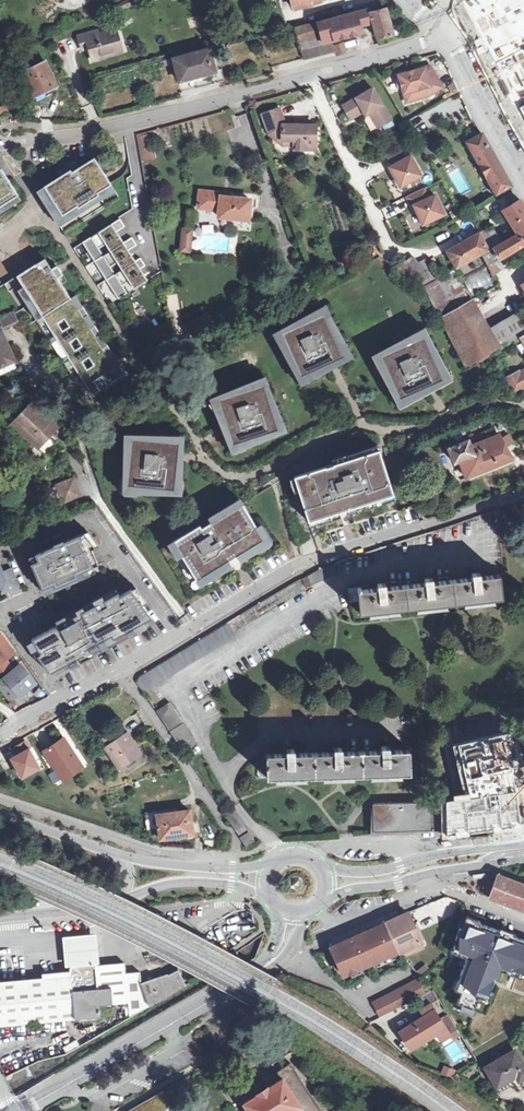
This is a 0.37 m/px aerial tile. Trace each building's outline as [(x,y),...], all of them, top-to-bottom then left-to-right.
[(116,5),(118,9),(137,5),(136,0),(126,0),(116,5)] [(523,17),(523,0),(513,0),(523,17)] [(340,6),(316,13),(319,20),(343,14),(340,6)] [(373,21),(370,13),(369,6),(362,8),(363,10),(318,22),(322,35),(323,42),(362,32),(360,25),(368,23),(368,22),(373,21)] [(386,8),(370,13),(373,21),(378,38),(393,34),(386,8)] [(331,42),(324,44),(323,42),(322,35),(318,22),(294,28),(298,42),(303,58),(304,59),(333,51),(331,42)] [(101,54),(121,48),(115,29),(100,33),(98,29),(78,35),(80,45),(87,43),(89,50),(91,60),(102,57),(101,54)] [(343,41),(334,43),(337,53),(346,51),(343,41)] [(87,43),(80,45),(82,52),(89,50),(87,43)] [(101,54),(102,57),(122,52),(121,48),(101,54)] [(174,58),(174,60),(210,51),(210,49),(174,58)] [(210,51),(174,60),(179,79),(201,73),(202,76),(216,72),(210,51)] [(35,97),(60,86),(48,59),(23,70),(35,97)] [(430,66),(400,75),(404,93),(413,90),(416,99),(429,95),(443,88),(430,66)] [(201,73),(179,79),(180,81),(202,76),(201,73)] [(364,112),(366,115),(369,113),(378,127),(392,119),(374,87),(343,105),(351,119),(364,112)] [(413,90),(404,93),(407,102),(416,99),(413,90)] [(294,141),(294,146),(295,149),(315,150),(316,125),(286,125),(280,108),(263,114),(268,129),(279,126),(280,137),(283,137),(283,140),(294,141)] [(279,126),(268,129),(271,137),(282,146),(294,146),(294,141),(283,140),(283,137),(280,137),(279,126)] [(512,185),(482,134),(481,134),(468,141),(497,194),(512,185)] [(151,135),(139,137),(143,160),(155,158),(151,135)] [(405,146),(387,156),(392,165),(390,167),(400,186),(421,175),(405,146)] [(62,175),(38,190),(65,233),(120,198),(95,157),(79,167),(72,172),(71,169),(62,175)] [(75,161),(59,171),(62,175),(71,169),(72,172),(79,167),(75,161)] [(19,195),(2,168),(0,169),(0,207),(19,195)] [(424,188),(406,196),(411,206),(414,205),(417,211),(422,224),(444,215),(435,195),(428,198),(424,188)] [(222,193),(201,191),(199,207),(220,209),(219,216),(249,220),(251,199),(222,196),(222,193)] [(523,230),(523,205),(521,200),(505,210),(519,233),(523,230)] [(120,219),(82,242),(118,298),(128,292),(123,285),(129,281),(134,289),(148,280),(140,269),(145,265),(141,258),(136,261),(129,250),(137,245),(132,237),(124,242),(117,231),(125,226),(120,219)] [(492,226),(479,233),(488,250),(489,251),(494,248),(501,243),(492,226)] [(193,229),(183,228),(181,250),(190,251),(193,229)] [(494,248),(500,258),(523,245),(523,230),(519,233),(501,243),(494,248)] [(488,250),(479,233),(447,251),(456,268),(480,254),(488,250)] [(489,251),(488,250),(480,254),(487,266),(500,258),(494,248),(489,251)] [(397,269),(408,276),(419,266),(416,263),(412,257),(397,269)] [(46,258),(5,283),(10,291),(22,284),(24,287),(42,316),(92,395),(101,390),(95,381),(102,377),(107,386),(126,373),(120,364),(116,367),(109,357),(114,354),(108,344),(103,347),(97,337),(101,334),(95,325),(91,328),(85,317),(89,315),(83,306),(79,308),(72,298),(71,299),(57,276),(62,273),(60,269),(57,266),(52,269),(46,258)] [(426,258),(416,263),(419,266),(408,276),(424,287),(436,279),(426,258)] [(466,276),(473,291),(493,283),(486,267),(466,276)] [(523,334),(523,318),(522,319),(520,317),(491,334),(471,300),(459,307),(443,276),(424,287),(440,317),(468,369),(489,356),(491,355),(499,350),(511,343),(520,337),(523,334)] [(456,297),(466,295),(464,286),(454,287),(456,297)] [(42,316),(24,287),(18,290),(37,319),(42,316)] [(76,295),(72,298),(79,308),(83,306),(79,299),(76,295)] [(0,318),(0,319),(4,327),(18,321),(14,311),(0,318)] [(325,312),(279,332),(300,377),(332,363),(346,357),(325,312)] [(92,319),(89,315),(85,317),(91,328),(95,325),(92,319)] [(0,331),(0,362),(12,357),(1,331),(0,331)] [(104,339),(101,334),(97,337),(103,347),(108,344),(104,339)] [(425,334),(379,354),(400,400),(433,385),(445,379),(425,334)] [(511,343),(499,350),(506,361),(517,354),(511,343)] [(499,350),(491,355),(504,380),(506,379),(514,374),(506,361),(499,350)] [(117,359),(114,354),(109,357),(116,367),(120,364),(117,359)] [(12,357),(0,362),(0,368),(14,361),(12,357)] [(506,379),(514,396),(523,392),(523,371),(506,379)] [(264,382),(217,398),(227,430),(232,445),(280,430),(264,382)] [(53,423),(32,404),(19,419),(27,426),(22,433),(39,449),(55,432),(49,427),(53,423)] [(27,426),(19,419),(13,425),(22,433),(27,426)] [(49,427),(55,432),(58,428),(53,423),(49,427)] [(455,463),(460,461),(467,478),(513,459),(499,434),(471,445),(469,439),(449,447),(455,463)] [(179,442),(131,436),(126,485),(175,490),(178,458),(179,442)] [(326,466),(295,476),(309,522),(357,506),(394,495),(380,449),(333,464),(333,465),(327,467),(326,466)] [(49,493),(62,504),(65,503),(82,496),(75,480),(59,487),(59,488),(49,493)] [(199,525),(174,540),(198,580),(235,557),(264,540),(242,504),(202,528),(199,525)] [(53,583),(55,587),(79,577),(77,573),(97,564),(91,549),(94,547),(84,533),(64,542),(63,540),(58,542),(53,544),(54,546),(36,554),(38,560),(31,563),(42,588),(53,583)] [(334,565),(309,576),(313,584),(338,573),(334,565)] [(3,589),(4,593),(20,586),(13,568),(3,572),(0,566),(0,583),(3,589)] [(385,583),(378,583),(378,587),(361,589),(361,587),(348,588),(350,602),(358,602),(360,613),(503,598),(500,574),(480,577),(479,573),(472,573),(473,577),(433,582),(432,578),(425,578),(424,583),(386,587),(385,583)] [(313,584),(309,576),(302,577),(306,588),(313,584)] [(58,624),(32,638),(40,654),(41,653),(57,676),(151,625),(127,591),(119,596),(117,592),(104,600),(101,595),(96,598),(92,600),(94,605),(67,620),(64,615),(60,618),(55,620),(58,624)] [(138,682),(139,685),(144,693),(237,637),(228,622),(165,660),(140,675),(138,678),(138,682)] [(0,633),(0,675),(11,667),(5,658),(14,651),(0,633)] [(0,679),(0,690),(9,700),(17,694),(19,695),(35,682),(20,663),(0,679)] [(197,743),(170,703),(156,712),(183,752),(197,743)] [(124,722),(101,735),(119,764),(141,750),(124,722)] [(64,738),(45,751),(64,780),(83,768),(64,738)] [(294,749),(287,749),(287,753),(257,754),(257,778),(411,774),(410,749),(390,749),(389,745),(382,746),(382,750),(342,751),(341,747),(334,747),(334,751),(295,753),(294,749)] [(28,748),(9,759),(22,780),(41,770),(28,748)] [(462,763),(479,804),(512,791),(495,750),(462,763)] [(187,796),(174,798),(176,809),(188,807),(187,796)] [(442,802),(373,803),(373,831),(442,830),(442,802)] [(247,846),(255,840),(249,832),(233,808),(225,814),(241,837),(247,846)] [(176,834),(177,837),(193,835),(189,810),(158,814),(157,811),(145,812),(147,830),(159,828),(160,836),(176,834)] [(485,887),(487,891),(492,893),(490,897),(523,910),(523,884),(498,875),(496,879),(492,877),(487,879),(485,887)] [(408,912),(386,922),(399,951),(421,941),(408,912)] [(464,917),(460,927),(466,930),(469,924),(477,927),(479,922),(464,917)] [(399,951),(386,922),(331,947),(343,974),(361,967),(362,968),(399,951)] [(457,1003),(474,1010),(482,991),(489,993),(494,979),(498,980),(504,965),(523,972),(523,939),(479,922),(477,927),(469,924),(466,930),(460,927),(456,939),(462,941),(457,954),(467,958),(455,989),(461,992),(457,1003)] [(96,934),(63,937),(64,951),(66,966),(69,966),(70,966),(97,963),(99,963),(97,947),(96,934)] [(462,941),(456,939),(451,952),(457,954),(462,941)] [(421,941),(399,951),(404,956),(424,947),(421,941)] [(0,981),(0,1026),(101,1016),(100,1005),(129,1002),(130,1017),(185,984),(179,970),(169,975),(168,973),(141,984),(140,972),(126,973),(124,963),(97,965),(97,963),(70,966),(69,966),(69,971),(43,974),(43,978),(0,981)] [(373,1003),(381,1017),(426,994),(419,979),(373,1003)] [(435,1009),(399,1031),(410,1049),(438,1033),(446,1028),(435,1009)] [(454,1023),(446,1028),(451,1036),(453,1040),(461,1035),(454,1023)] [(451,1036),(446,1028),(438,1033),(443,1041),(451,1036)] [(523,1077),(523,1066),(515,1050),(486,1067),(497,1086),(516,1075),(519,1080),(523,1077)] [(291,1063),(277,1072),(282,1079),(269,1087),(267,1087),(258,1092),(258,1094),(244,1103),(248,1110),(322,1110),(291,1063)] [(452,1078),(455,1069),(443,1065),(440,1075),(452,1078)] [(173,1095),(166,1091),(131,1110),(162,1110),(173,1095)]
